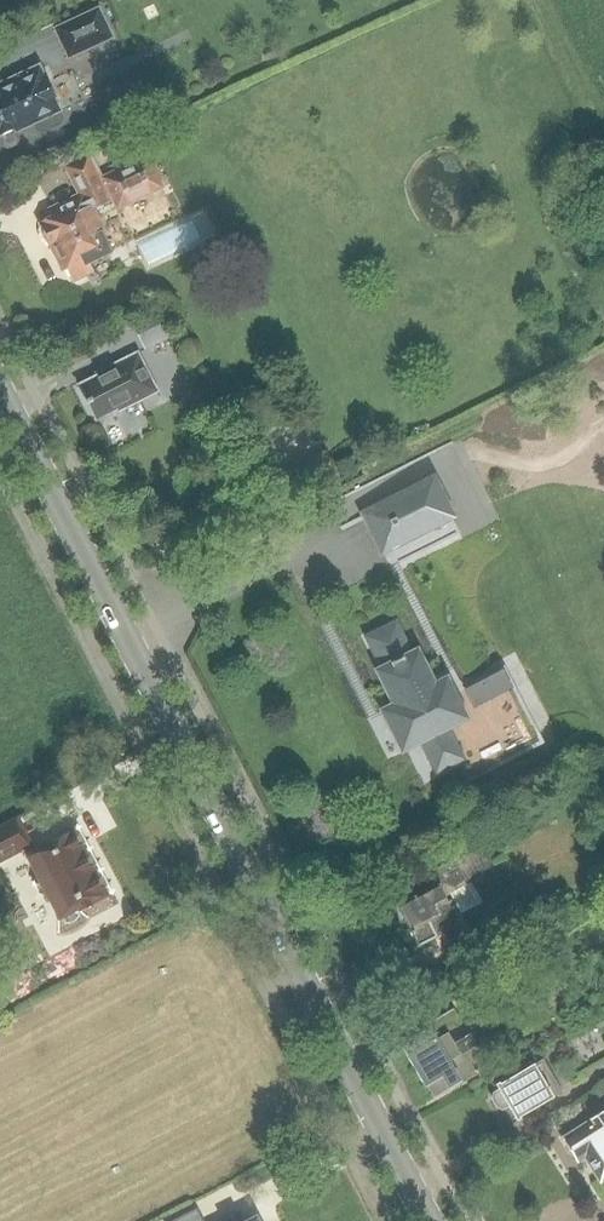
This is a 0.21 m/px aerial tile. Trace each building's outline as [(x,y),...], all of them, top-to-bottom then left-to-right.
[(112,38),(98,10),(55,30),(68,59),(112,38)] [(0,145),(7,148),(15,144),(16,138),(14,132),(32,124),(36,132),(42,134),(61,126),(63,120),(45,82),(39,85),(30,67),(0,81),(0,145)] [(50,220),(40,225),(42,228),(41,231),(41,235),(43,239),(46,243),(49,244),(61,268),(64,267),(71,281),(89,272),(85,263),(106,253),(97,235),(100,233),(89,209),(110,199),(115,208),(163,185),(148,153),(100,177),(90,155),(65,167),(79,196),(46,212),(50,220)] [(160,326),(137,337),(144,351),(166,339),(160,326)] [(101,372),(102,374),(77,387),(94,421),(115,410),(116,413),(156,392),(136,354),(101,372)] [(372,510),(390,546),(459,512),(441,476),(372,510)] [(395,707),(383,713),(401,750),(407,747),(408,750),(422,743),(434,766),(456,754),(445,731),(459,724),(457,722),(463,719),(444,682),(432,689),(413,651),(407,654),(395,632),(371,644),(382,666),(376,670),(395,707)] [(0,828),(0,860),(21,849),(36,876),(33,884),(38,894),(44,895),(57,920),(104,896),(70,832),(33,851),(17,820),(0,828)] [(467,931),(448,895),(444,897),(441,892),(468,878),(475,892),(497,881),(480,846),(428,873),(434,885),(398,904),(394,903),(398,922),(404,923),(410,934),(411,933),(417,946),(443,932),(447,941),(467,931)] [(423,1086),(426,1085),(432,1096),(456,1082),(456,1083),(485,1067),(451,1009),(423,1025),(426,1031),(400,1046),(423,1086)] [(560,1093),(557,1087),(562,1084),(558,1078),(553,1081),(541,1060),(533,1065),(527,1055),(500,1071),(506,1081),(496,1086),(499,1091),(492,1094),(491,1099),(496,1108),(501,1109),(507,1105),(516,1119),(560,1093)] [(577,1160),(583,1156),(598,1181),(603,1177),(603,1113),(564,1139),(565,1141),(555,1148),(565,1164),(575,1157),(577,1160)] [(197,1212),(180,1220),(202,1220),(197,1212)]
